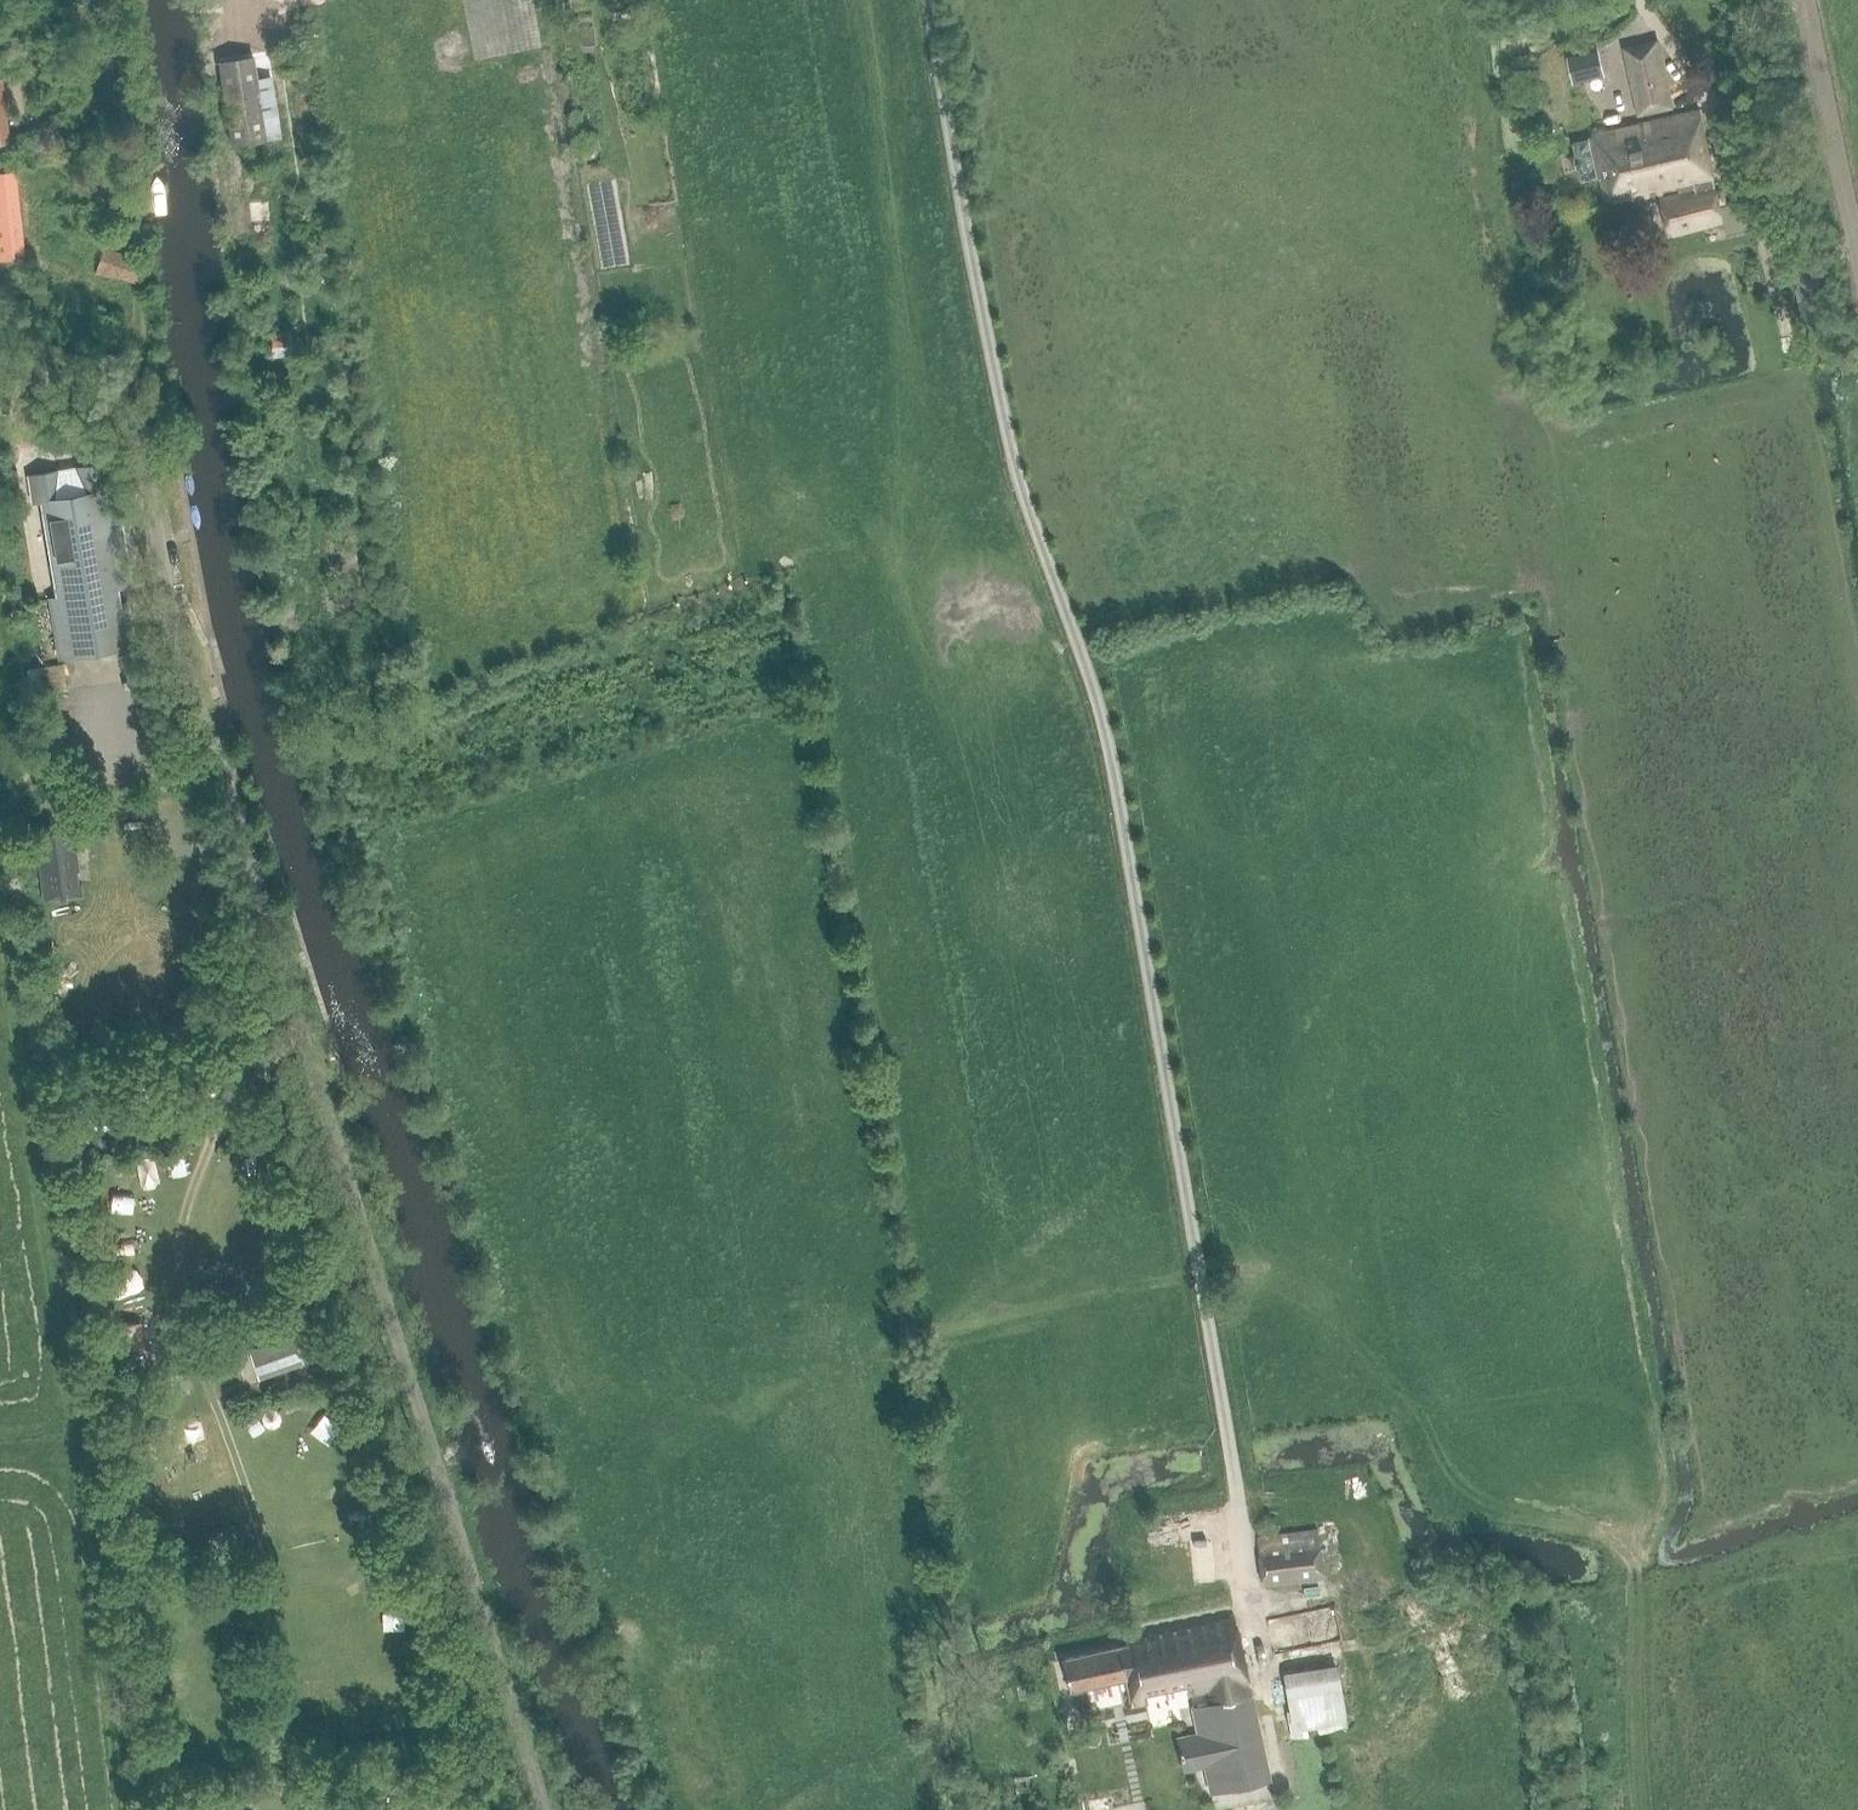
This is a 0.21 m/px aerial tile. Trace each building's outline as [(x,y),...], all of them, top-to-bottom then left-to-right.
[(566,53),(595,51),(594,30),(565,32),(566,53)] [(1637,118),(1675,109),(1658,39),(1621,48),(1637,118)] [(1566,55),(1573,82),(1605,74),(1598,47),(1566,55)] [(269,141),(259,79),(255,56),(219,62),(233,147),(269,141)] [(1699,112),(1648,124),(1663,191),(1696,184),(1698,189),(1662,197),(1671,235),(1723,223),(1715,188),(1713,178),(1714,178),(1699,112)] [(1596,135),(1596,138),(1572,143),(1581,183),(1603,178),(1608,204),(1663,191),(1648,124),(1596,135)] [(21,236),(13,169),(0,170),(0,239),(21,236)] [(23,255),(21,236),(0,239),(0,258),(23,255)] [(139,259),(101,244),(92,267),(140,285),(139,259)] [(109,489),(100,490),(96,463),(27,475),(32,502),(42,501),(58,596),(50,598),(53,617),(121,606),(107,528),(116,526),(109,489)] [(129,604),(121,606),(53,617),(61,659),(136,645),(129,604)] [(31,696),(66,690),(62,664),(27,669),(31,696)] [(34,825),(43,901),(84,896),(82,884),(80,884),(79,873),(80,872),(77,844),(81,843),(78,817),(51,820),(52,823),(34,825)] [(116,1325),(119,1355),(139,1353),(135,1323),(116,1325)] [(308,1334),(286,1342),(295,1367),(317,1359),(308,1334)] [(271,1368),(273,1374),(295,1367),(286,1342),(264,1350),(266,1356),(258,1359),(262,1371),(271,1368)] [(1323,1579),(1316,1529),(1257,1537),(1264,1588),(1323,1579)] [(1268,1780),(1255,1716),(1234,1615),(1124,1638),(1125,1645),(1062,1659),(1069,1692),(1126,1679),(1132,1708),(1147,1705),(1144,1694),(1191,1685),(1193,1695),(1205,1693),(1206,1698),(1209,1697),(1210,1703),(1191,1707),(1210,1793),(1268,1780)] [(1280,1671),(1295,1736),(1310,1733),(1310,1730),(1349,1722),(1335,1659),(1280,1671)]
